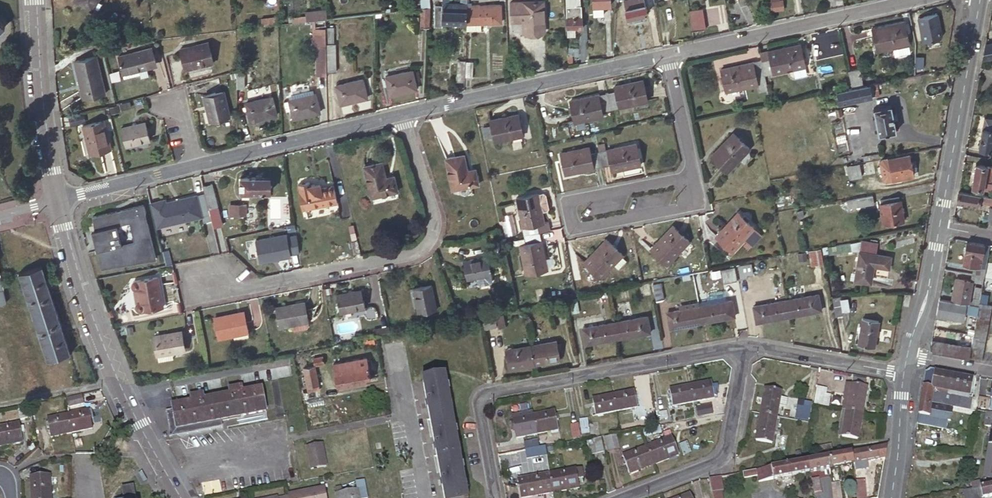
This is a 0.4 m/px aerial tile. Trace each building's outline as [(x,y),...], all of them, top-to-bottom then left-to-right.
[(73,0),(91,10),(97,0),(73,0)] [(467,5),(467,0),(461,0),(461,4),(448,3),(449,0),(442,0),(442,5),(435,4),(434,26),(442,26),(443,21),(467,22),(467,5)] [(627,16),(647,13),(645,0),(624,0),(627,16)] [(783,0),(770,2),(771,11),(784,9),(783,0)] [(512,4),(513,23),(526,22),(526,34),(546,33),(544,1),(512,4)] [(567,10),(581,10),(581,2),(576,1),(567,1),(567,10)] [(467,5),(467,22),(466,30),(480,31),(481,23),(501,24),(501,7),(467,5)] [(702,8),(689,10),(692,31),(706,28),(702,8)] [(306,11),(306,21),(325,18),(323,9),(306,11)] [(567,10),(568,28),(575,28),(583,28),(582,10),(581,10),(567,10)] [(429,13),(421,13),(421,26),(428,27),(429,13)] [(918,17),(924,44),(945,39),(939,13),(918,17)] [(878,49),(895,45),(910,42),(905,19),(873,27),(878,49)] [(325,43),(326,72),(336,72),(335,43),(333,43),(333,27),(325,28),(325,43)] [(179,47),(185,68),(213,61),(208,40),(179,47)] [(912,53),(910,42),(895,45),(897,56),(912,53)] [(316,43),(317,72),(326,72),(325,43),(316,43)] [(984,44),(981,60),(991,58),(991,43),(984,44)] [(801,44),(760,53),(761,60),(765,75),(806,66),(801,44)] [(118,55),(123,73),(157,64),(153,46),(118,55)] [(76,60),(86,97),(107,90),(98,54),(76,60)] [(721,69),(726,92),(758,85),(756,77),(765,75),(761,60),(721,69)] [(465,64),(464,76),(472,77),(473,62),(465,61),(465,64)] [(456,79),(464,79),(464,76),(465,64),(457,64),(456,79)] [(860,68),(848,70),(852,87),(863,85),(860,68)] [(235,71),(236,87),(244,88),(244,69),(235,69),(235,71)] [(386,76),(390,94),(417,89),(413,70),(386,76)] [(610,109),(648,100),(643,78),(614,85),(615,90),(607,92),(610,109)] [(337,85),(341,104),(368,97),(363,79),(337,85)] [(837,90),(840,103),(872,97),(869,87),(874,86),(873,83),(863,85),(852,87),(837,90)] [(204,94),(209,119),(229,115),(223,89),(204,94)] [(570,101),(575,122),(603,116),(602,110),(610,109),(607,92),(570,101)] [(291,107),(294,118),(320,111),(316,93),(289,100),(291,107)] [(245,102),(250,120),(277,114),(272,96),(245,102)] [(878,126),(879,134),(897,131),(892,104),(874,108),(876,118),(874,119),(875,126),(878,126)] [(490,120),(494,142),(523,135),(518,113),(490,120)] [(984,116),(978,148),(991,151),(991,118),(984,116)] [(82,126),(88,153),(109,148),(103,121),(82,126)] [(120,127),(124,145),(149,138),(145,121),(120,127)] [(734,131),(711,154),(727,171),(750,147),(734,131)] [(602,165),(610,163),(611,170),(641,164),(636,142),(599,150),(602,165)] [(560,151),(565,172),(602,165),(599,150),(590,151),(589,145),(560,151)] [(912,175),(908,152),(881,157),(884,175),(891,174),(892,179),(912,175)] [(445,158),(452,189),(478,184),(476,174),(467,176),(466,170),(463,154),(445,158)] [(368,165),(377,194),(402,186),(398,173),(389,175),(384,160),(368,165)] [(846,163),(849,179),(876,174),(874,160),(853,164),(853,162),(851,162),(846,163)] [(991,171),(991,167),(975,163),(970,186),(982,188),(983,181),(990,182),(991,171)] [(241,177),(242,192),(263,192),(263,196),(267,196),(267,192),(271,192),(271,176),(241,177)] [(310,181),(298,183),(300,191),(298,191),(301,208),(336,203),(334,186),(321,188),(321,186),(315,187),(315,184),(310,184),(310,181)] [(212,182),(203,184),(209,208),(218,206),(212,182)] [(990,197),(958,190),(956,201),(977,205),(978,200),(991,203),(991,197),(990,197)] [(537,193),(540,210),(546,209),(547,206),(545,193),(542,192),(537,193)] [(540,210),(537,193),(515,197),(523,235),(539,231),(549,229),(547,221),(543,222),(540,210)] [(151,202),(157,226),(203,215),(198,194),(166,202),(166,199),(151,202)] [(856,198),(857,207),(873,205),(872,195),(856,198)] [(879,202),(883,223),(904,219),(900,198),(899,199),(898,195),(879,199),(880,202),(879,202)] [(144,204),(93,216),(95,226),(100,224),(101,228),(97,229),(98,234),(96,234),(100,248),(103,247),(104,251),(99,252),(102,264),(140,256),(139,255),(142,255),(143,259),(155,257),(149,223),(146,224),(144,214),(146,213),(144,204)] [(213,224),(214,226),(222,224),(222,222),(218,206),(209,208),(213,224)] [(738,211),(715,235),(732,251),(754,227),(738,211)] [(791,211),(778,211),(778,220),(791,220),(791,211)] [(100,224),(95,226),(96,230),(92,230),(97,249),(98,248),(99,252),(104,251),(103,247),(100,248),(96,234),(98,234),(97,229),(101,228),(100,224)] [(673,224),(650,248),(667,264),(690,240),(673,224)] [(544,255),(539,231),(523,235),(525,243),(519,245),(525,273),(547,269),(546,267),(554,265),(552,253),(544,255)] [(261,264),(293,258),(288,233),(256,240),(261,264)] [(605,239),(583,264),(600,279),(613,265),(621,256),(623,255),(605,239)] [(984,268),(989,244),(966,240),(961,263),(974,266),(984,268)] [(839,244),(840,252),(853,250),(852,242),(839,244)] [(809,251),(810,266),(823,264),(821,249),(809,251)] [(860,250),(855,277),(870,280),(873,263),(888,266),(890,256),(860,250)] [(102,264),(102,267),(143,259),(142,255),(139,255),(140,256),(102,264)] [(463,259),(467,277),(491,273),(488,255),(463,259)] [(621,256),(613,265),(618,269),(626,261),(621,256)] [(738,265),(741,279),(748,277),(747,274),(754,272),(752,262),(738,265)] [(19,272),(47,360),(71,352),(43,265),(19,272)] [(734,266),(720,269),(723,282),(737,280),(734,266)] [(974,266),(972,274),(983,276),(984,268),(974,266)] [(167,304),(161,274),(139,278),(136,279),(135,279),(135,280),(134,281),(134,282),(134,283),(134,284),(134,285),(135,285),(135,286),(136,286),(136,287),(137,287),(138,287),(139,287),(141,287),(143,299),(141,299),(140,300),(139,300),(139,301),(138,301),(138,302),(138,303),(138,304),(138,305),(138,306),(139,306),(139,307),(140,307),(140,308),(141,308),(142,308),(145,308),(167,304)] [(972,274),(971,281),(972,281),(971,283),(976,284),(981,285),(983,276),(972,274)] [(965,303),(977,305),(978,302),(981,285),(976,284),(972,301),(968,300),(971,283),(972,281),(971,281),(955,278),(950,300),(965,303)] [(652,282),(656,299),(665,297),(661,280),(652,282)] [(414,286),(418,311),(437,308),(433,282),(414,286)] [(337,295),(340,312),(366,306),(362,289),(337,295)] [(789,316),(817,310),(815,304),(820,303),(818,292),(786,298),(789,316)] [(702,321),(730,316),(729,309),(734,308),(732,298),(699,305),(702,321)] [(761,321),(789,316),(786,298),(753,304),(755,315),(759,314),(761,321)] [(834,300),(836,316),(851,314),(849,298),(834,300)] [(950,300),(938,298),(935,315),(960,319),(961,312),(964,313),(965,303),(950,300)] [(277,305),(280,325),(309,319),(306,299),(277,305)] [(548,302),(551,316),(566,312),(563,299),(548,302)] [(973,329),(972,334),(969,347),(967,357),(979,360),(990,304),(978,302),(977,305),(975,315),(973,329)] [(975,315),(977,305),(965,303),(964,313),(975,315)] [(674,327),(702,321),(699,305),(666,310),(668,321),(673,320),(674,327)] [(215,316),(218,335),(249,329),(245,310),(215,316)] [(480,315),(484,329),(496,325),(493,312),(480,315)] [(617,337),(645,332),(644,326),(649,325),(647,314),(614,321),(617,337)] [(863,315),(858,342),(874,345),(879,318),(863,315)] [(589,343),(617,337),(614,321),(582,327),(583,336),(588,336),(589,343)] [(153,334),(157,353),(173,349),(184,347),(181,329),(153,334)] [(556,339),(530,344),(534,363),(560,358),(556,339)] [(969,347),(930,339),(929,346),(932,351),(967,357),(969,347)] [(530,344),(503,349),(507,368),(534,363),(530,344)] [(157,353),(158,358),(174,355),(173,349),(157,353)] [(323,355),(313,357),(315,365),(324,363),(323,355)] [(336,385),(345,383),(354,381),(370,378),(367,366),(368,366),(366,356),(332,363),(336,385)] [(304,367),(308,390),(319,388),(315,365),(304,367)] [(971,396),(975,380),(935,372),(936,369),(930,368),(926,372),(916,425),(945,430),(947,421),(949,422),(951,412),(930,408),(932,402),(944,404),(946,391),(971,396)] [(935,372),(975,380),(975,377),(947,371),(936,369),(935,372)] [(446,497),(468,497),(445,376),(423,380),(446,497)] [(693,402),(715,398),(711,381),(690,385),(693,402)] [(846,409),(862,412),(867,386),(851,382),(846,409)] [(173,410),(177,428),(221,420),(266,411),(262,387),(243,391),(241,385),(229,388),(230,394),(204,399),(203,392),(190,395),(191,401),(172,404),(173,410)] [(672,406),(693,402),(690,385),(669,389),(672,406)] [(817,386),(814,402),(823,404),(826,388),(817,386)] [(764,387),(759,413),(776,416),(778,405),(786,407),(787,399),(779,397),(781,390),(764,387)] [(634,390),(613,394),(616,411),(637,407),(634,390)] [(68,397),(69,405),(84,403),(83,394),(68,397)] [(613,394),(593,398),(595,415),(616,411),(613,394)] [(39,402),(41,414),(49,413),(46,400),(39,402)] [(986,402),(978,400),(976,412),(984,414),(986,402)] [(31,403),(33,416),(41,414),(39,402),(31,403)] [(31,403),(23,405),(25,417),(33,416),(31,403)] [(695,407),(697,415),(713,412),(712,404),(695,407)] [(802,406),(800,419),(808,420),(810,407),(802,406)] [(93,409),(69,413),(72,432),(93,428),(92,419),(94,419),(93,409)] [(843,409),(841,409),(837,434),(841,435),(846,409),(843,409)] [(841,435),(857,438),(862,412),(846,409),(841,435)] [(221,420),(177,428),(173,410),(167,412),(172,437),(222,428),(221,420)] [(533,415),(537,434),(557,430),(554,411),(533,415)] [(69,413),(47,417),(51,436),(72,432),(69,413)] [(759,413),(755,440),(771,442),(776,416),(759,413)] [(514,428),(516,438),(537,434),(533,415),(512,419),(513,422),(514,428)] [(23,441),(20,422),(0,426),(0,446),(23,441)] [(608,452),(620,449),(616,435),(605,438),(608,452)] [(654,464),(679,455),(671,436),(647,445),(654,464)] [(599,437),(587,440),(589,454),(602,451),(599,437)] [(526,447),(539,445),(537,438),(525,440),(526,447)] [(813,447),(815,455),(831,452),(830,443),(813,447)] [(308,447),(312,469),(328,466),(324,444),(308,447)] [(629,474),(654,464),(647,445),(622,455),(629,474)] [(885,445),(877,446),(851,451),(853,464),(854,463),(855,470),(868,467),(867,461),(883,458),(885,445)] [(546,453),(545,446),(533,448),(534,455),(546,453)] [(826,456),(828,468),(853,464),(851,451),(826,456)] [(986,455),(984,467),(991,468),(991,456),(986,455)] [(805,460),(807,472),(828,468),(826,456),(813,459),(805,460)] [(802,461),(741,472),(742,475),(744,475),(744,477),(755,475),(757,482),(807,472),(805,460),(802,461)] [(54,462),(54,474),(64,474),(64,469),(67,468),(66,461),(54,462)] [(552,492),(579,488),(576,468),(549,473),(552,492)] [(50,473),(31,475),(32,497),(51,497),(50,473)] [(523,477),(526,496),(552,492),(549,473),(523,477)] [(708,478),(711,492),(721,490),(718,476),(708,478)] [(816,478),(809,479),(812,493),(819,491),(816,478)] [(854,479),(855,497),(865,497),(863,478),(854,479)] [(337,497),(364,497),(367,497),(364,479),(355,481),(356,488),(336,492),(337,497)] [(832,497),(841,497),(838,483),(830,485),(831,496),(832,497)] [(962,490),(964,497),(982,497),(991,495),(991,483),(962,490)] [(124,497),(132,497),(136,497),(134,486),(122,487),(124,497)] [(290,497),(328,497),(326,487),(289,493),(290,497)]
